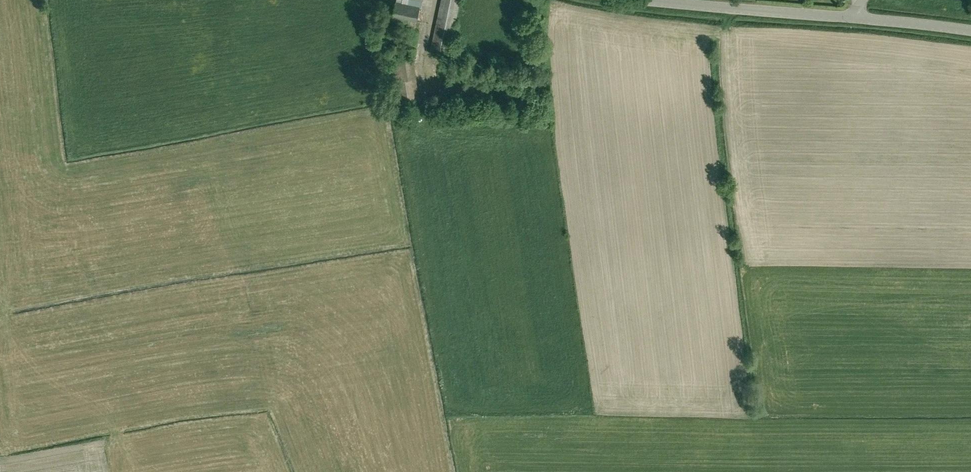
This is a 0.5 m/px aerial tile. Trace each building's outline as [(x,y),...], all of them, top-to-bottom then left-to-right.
[(391,23),(414,28),(419,6),(421,7),(422,0),(396,0),(391,23)] [(460,0),(441,0),(430,50),(448,54),(460,0)]
